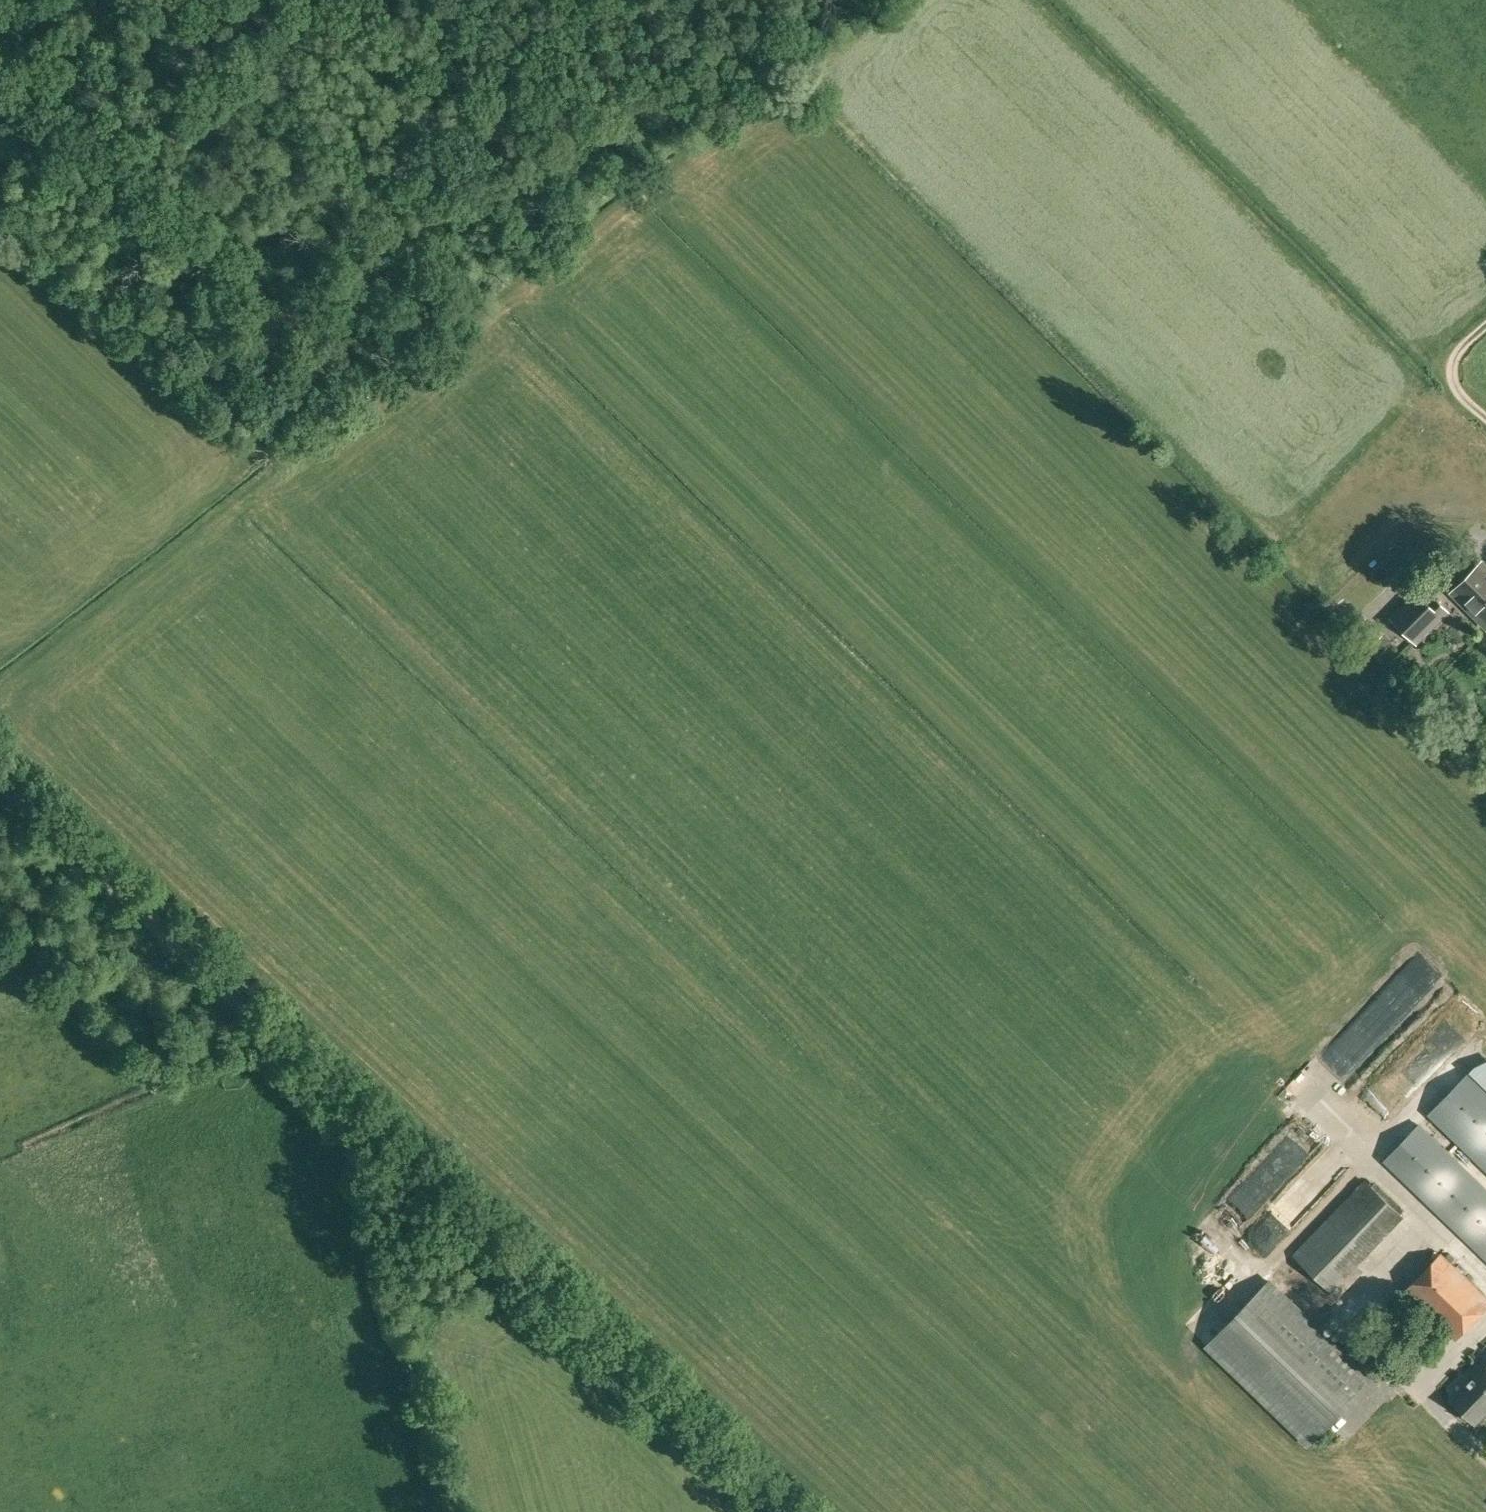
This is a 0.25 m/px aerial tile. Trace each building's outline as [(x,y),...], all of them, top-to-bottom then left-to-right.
[(1482,561),(1450,593),(1485,628),(1485,565),(1482,561)] [(1427,600),(1425,598),(1416,590),(1389,618),(1417,645),(1450,611),(1433,595),(1427,600)] [(1366,649),(1381,635),(1365,617),(1350,631),(1366,649)] [(1471,1070),(1429,1114),(1485,1169),(1485,1084),(1471,1070)] [(1418,1124),(1385,1159),(1485,1258),(1485,1190),(1418,1124)] [(1337,1298),(1364,1271),(1358,1265),(1404,1216),(1364,1178),(1291,1254),(1337,1298)] [(1485,1309),(1485,1295),(1441,1252),(1404,1290),(1434,1320),(1415,1341),(1425,1351),(1445,1330),(1456,1341),(1485,1309)] [(1309,1444),(1372,1379),(1269,1280),(1206,1345),(1309,1444)] [(1470,1372),(1474,1376),(1451,1400),(1475,1422),(1485,1410),(1485,1355),(1470,1372)]
